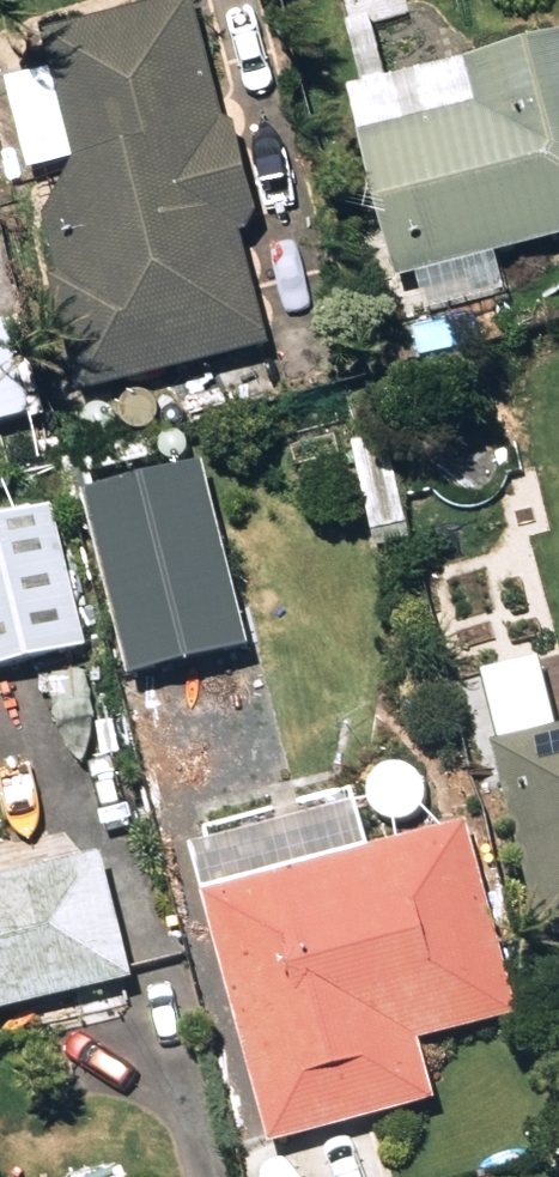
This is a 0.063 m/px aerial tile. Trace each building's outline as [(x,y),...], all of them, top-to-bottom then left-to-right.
[(56,291),(89,405),(276,352),(249,259),(273,219),(251,140),(232,129),(196,6),(48,48),(84,174),(53,230),(69,287),(56,291)] [(558,252),(558,51),(395,94),(378,31),(358,36),(373,99),(358,104),(406,293),(426,288),(435,323),(513,302),(504,266),(558,252)] [(38,427),(15,334),(0,338),(0,436),(38,427)] [(94,481),(140,664),(258,634),(211,451),(94,481)] [(409,514),(376,522),(384,554),(417,546),(409,514)] [(90,665),(60,517),(0,530),(0,683),(90,665)] [(549,955),(558,952),(558,744),(502,757),(549,955)] [(204,859),(279,1160),(443,1119),(427,1053),(526,1029),(477,836),(370,862),(360,820),(204,859)] [(143,994),(111,866),(0,894),(0,1029),(143,994)]
